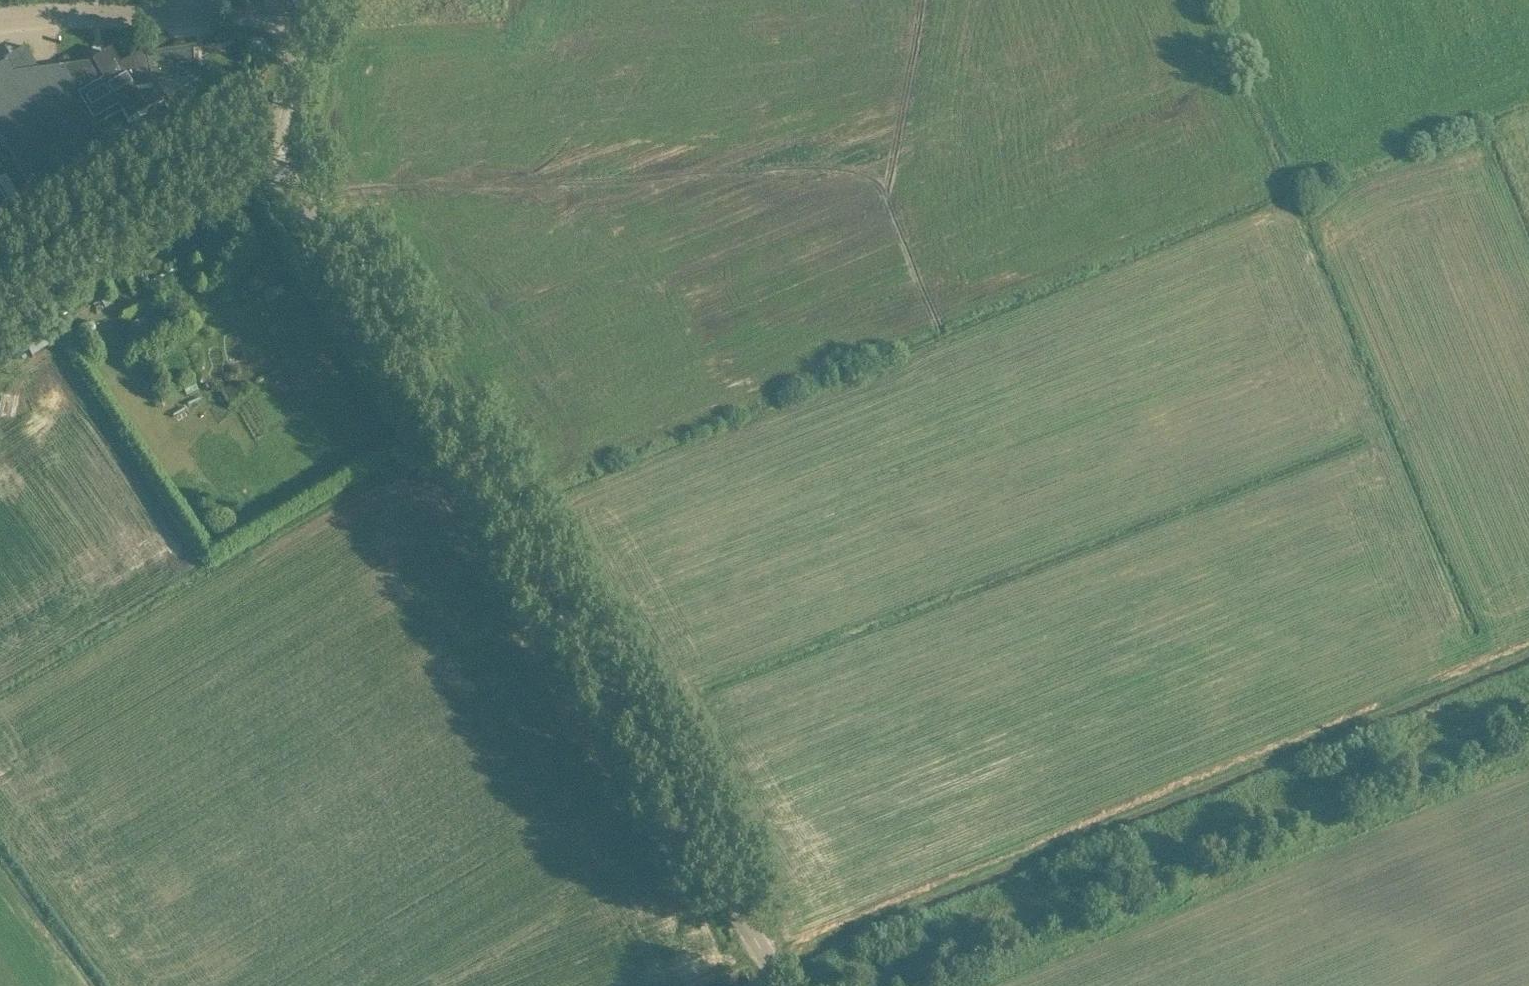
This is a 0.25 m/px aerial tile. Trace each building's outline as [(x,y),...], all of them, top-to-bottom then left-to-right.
[(194,51),(194,50),(158,56),(150,57),(118,62),(112,53),(94,64),(94,65),(40,72),(16,75),(9,63),(0,69),(0,138),(40,207),(61,195),(61,194),(59,195),(53,183),(75,170),(110,150),(102,136),(127,122),(129,126),(148,115),(146,111),(164,100),(154,83),(178,78),(178,66),(195,63),(194,51)] [(9,208),(0,194),(0,213),(9,208)] [(225,403),(243,394),(238,384),(220,392),(225,403)] [(187,412),(183,405),(169,415),(173,421),(187,412)]
